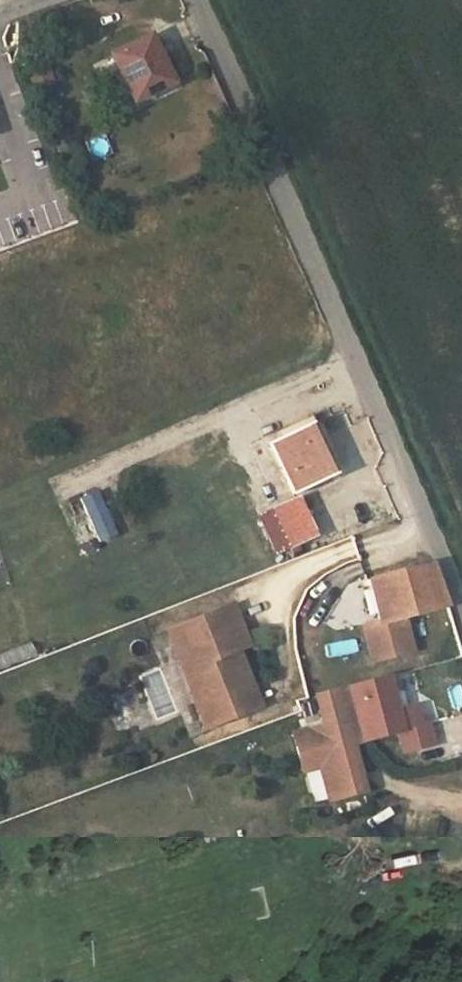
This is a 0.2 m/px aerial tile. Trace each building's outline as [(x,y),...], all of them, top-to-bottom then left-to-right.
[(136,37),(97,56),(118,104),(160,83),(136,37)] [(309,423),(271,439),(292,489),(330,473),(309,423)] [(94,491),(78,498),(98,542),(113,535),(94,491)] [(298,501),(275,511),(290,544),(312,534),(298,501)] [(372,581),(383,622),(401,617),(446,604),(434,563),(372,581)] [(238,604),(228,608),(242,649),(255,644),(238,604)] [(255,686),(242,649),(228,608),(198,621),(205,642),(182,651),(212,727),(243,715),(235,693),(255,686)] [(410,649),(401,617),(383,622),(362,628),(371,660),(410,649)] [(205,642),(198,621),(174,630),(182,651),(205,642)] [(327,790),(359,782),(349,746),(400,732),(405,752),(436,744),(424,700),(399,707),(391,677),(372,682),(318,697),(326,726),(295,734),(305,770),(321,766),(327,790)] [(262,708),(255,686),(235,693),(243,715),(262,708)] [(359,782),(327,790),(330,800),(361,792),(359,782)]
